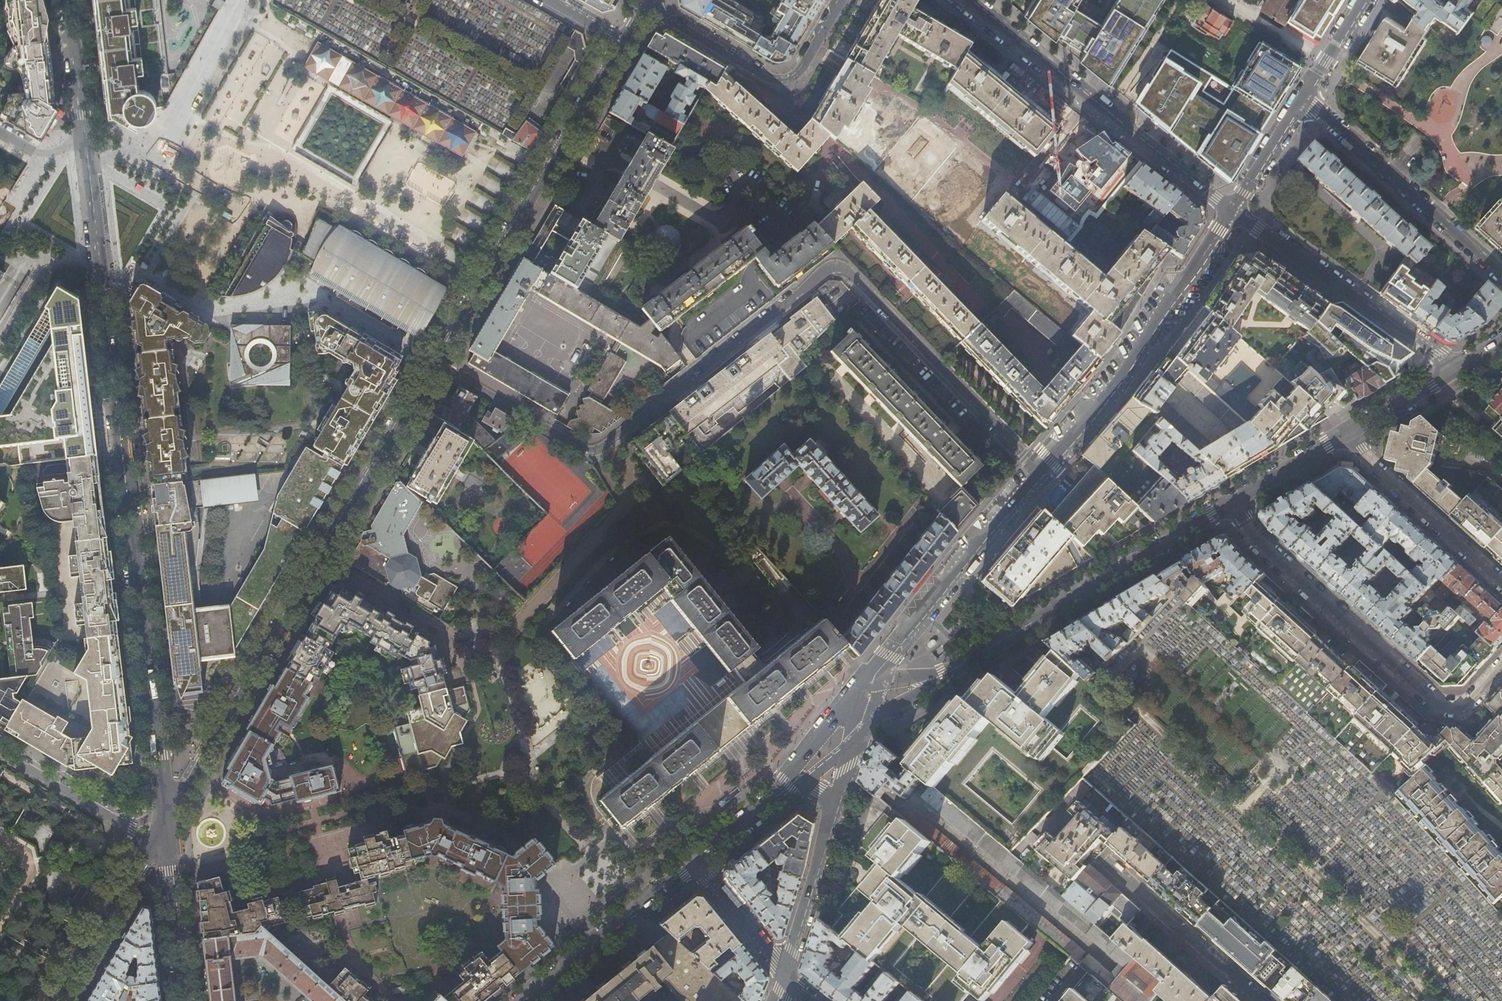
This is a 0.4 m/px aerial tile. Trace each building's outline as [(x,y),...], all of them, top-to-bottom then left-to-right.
[(9,6),(9,17),(12,26),(11,35),(15,42),(48,39),(45,15),(44,0),(7,0),(9,6)] [(96,17),(99,42),(102,70),(105,95),(106,95),(107,98),(107,104),(108,115),(114,115),(143,131),(146,125),(148,121),(152,117),(155,113),(156,110),(157,106),(156,103),(155,99),(152,95),(144,90),(138,90),(135,73),(147,72),(148,76),(149,76),(147,61),(157,60),(154,25),(144,26),(143,26),(141,12),(152,10),(151,0),(94,0),(96,17)] [(615,5),(606,0),(582,0),(602,11),(614,8),(615,5)] [(811,18),(781,0),(775,0),(771,7),(774,9),(765,25),(751,17),(751,15),(736,6),(737,3),(733,0),(678,0),(680,6),(721,30),(750,48),(759,32),(764,25),(772,30),(796,43),(803,31),(811,18)] [(821,0),(781,0),(811,18),(821,0)] [(977,34),(966,28),(919,0),(857,0),(828,50),(848,61),(875,77),(882,81),(890,67),(883,63),(899,36),(957,70),(967,53),(977,34)] [(1007,1),(1014,6),(1059,44),(1085,65),(1106,83),(1157,0),(1007,0),(1007,1)] [(1262,9),(1263,10),(1282,22),(1283,23),(1289,15),(1293,17),(1292,18),(1320,36),(1322,32),(1338,7),(1342,0),(1268,0),(1262,9)] [(1440,15),(1462,30),(1473,16),(1477,11),(1469,6),(1473,0),(1453,0),(1451,3),(1446,0),(1413,0),(1421,6),(1415,15),(1417,16),(1430,28),(1440,15)] [(1225,11),(1216,6),(1213,9),(1205,4),(1197,17),(1199,19),(1196,25),(1217,38),(1221,32),(1224,34),(1232,21),(1223,15),(1225,11)] [(1417,16),(1408,30),(1388,17),(1371,45),(1363,58),(1398,81),(1431,29),(1430,28),(1417,16)] [(159,24),(158,24),(157,25),(154,25),(157,60),(162,59),(162,60),(163,60),(159,24)] [(646,42),(647,48),(667,60),(678,65),(709,83),(717,87),(727,68),(697,51),(663,31),(662,33),(654,29),(649,38),(646,42)] [(574,50),(575,60),(559,87),(565,90),(587,54),(582,35),(575,30),(566,46),(574,50)] [(772,30),(769,34),(767,34),(765,36),(759,32),(750,48),(772,60),(778,61),(785,59),(788,55),(789,55),(796,43),(772,30)] [(249,31),(208,121),(240,136),(281,45),(249,31)] [(1480,45),(1486,49),(1491,41),(1485,37),(1480,45)] [(48,39),(15,42),(6,55),(4,58),(5,63),(7,65),(10,66),(14,66),(18,63),(21,66),(24,90),(7,92),(7,96),(6,99),(0,96),(0,113),(33,133),(41,138),(50,124),(57,112),(50,54),(48,39)] [(663,66),(667,60),(647,48),(646,42),(638,56),(621,87),(649,103),(668,69),(663,66)] [(1288,88),(1300,68),(1260,43),(1223,104),(1203,91),(1211,79),(1170,53),(1171,50),(1170,49),(1135,106),(1143,113),(1211,167),(1229,182),(1250,148),(1288,88)] [(474,135),(315,44),(301,69),(304,71),(461,159),(474,135)] [(1048,143),(1059,129),(1053,124),(1027,102),(1003,83),(979,63),(967,53),(957,70),(949,84),(1036,157),(1048,143)] [(873,80),(875,77),(848,61),(811,121),(830,137),(835,140),(844,127),(848,130),(872,91),(868,88),(873,80)] [(706,88),(709,83),(678,65),(676,68),(679,70),(677,74),(685,78),(687,77),(688,82),(685,87),(681,85),(679,86),(673,97),(674,100),(666,114),(685,124),(686,124),(690,117),(685,115),(687,111),(685,110),(688,104),(691,106),(692,105),(697,96),(693,94),(697,87),(699,89),(701,85),(706,88)] [(830,137),(811,121),(797,136),(796,137),(727,75),(732,68),(729,65),(727,68),(717,87),(709,83),(706,88),(799,172),(830,137)] [(679,134),(685,124),(666,114),(649,103),(621,87),(613,99),(608,109),(608,112),(642,131),(643,129),(631,122),(633,119),(632,114),(634,109),(679,134)] [(531,150),(543,128),(527,120),(517,134),(506,128),(502,135),(531,150)] [(673,142),(645,125),(643,129),(642,131),(622,163),(618,170),(615,174),(588,220),(616,237),(629,216),(646,188),(651,179),(655,173),(671,145),(673,142)] [(295,127),(288,137),(293,141),(301,131),(295,127)] [(1104,132),(1076,150),(1090,160),(1079,169),(1071,163),(1061,178),(1051,190),(1075,211),(1096,184),(1101,188),(1131,154),(1115,142),(1112,143),(1104,132)] [(1405,227),(1404,226),(1375,200),(1375,198),(1372,195),(1370,194),(1369,195),(1368,194),(1334,163),(1335,162),(1334,161),(1330,157),(1328,158),(1312,143),(1297,160),(1404,257),(1405,255),(1414,263),(1419,257),(1421,258),(1422,257),(1423,255),(1422,254),(1427,247),(1412,233),(1411,232),(1412,231),(1407,227),(1405,227)] [(1168,211),(1181,194),(1165,181),(1153,172),(1143,164),(1126,186),(1164,216),(1168,211)] [(409,188),(445,203),(455,181),(419,166),(409,188)] [(838,241),(852,226),(872,207),(882,197),(864,178),(860,182),(855,187),(820,222),(838,241)] [(1192,202),(1181,194),(1168,211),(1184,224),(1184,227),(1179,229),(1176,233),(1177,237),(1174,238),(1157,227),(1150,237),(1168,250),(1181,258),(1182,258),(1197,234),(1201,226),(1198,207),(1192,202)] [(1481,200),(1472,194),(1465,205),(1473,211),(1481,200)] [(984,219),(1095,312),(1087,321),(1073,338),(1075,344),(1098,359),(1106,349),(1119,334),(1132,312),(1146,287),(1161,263),(1168,250),(1150,237),(1143,232),(1116,265),(1105,278),(1005,195),(984,219)] [(1482,226),(1488,231),(1501,244),(1501,204),(1482,226)] [(549,214),(529,249),(523,259),(588,298),(620,244),(616,237),(588,220),(554,206),(552,210),(550,212),(549,214)] [(975,314),(872,207),(852,226),(868,243),(902,278),(942,319),(962,341),(982,322),(975,314)] [(280,225),(265,214),(217,296),(224,297),(239,296),(251,293),(262,288),(270,283),(278,275),(292,255),(294,252),(292,251),(293,235),(291,226),(289,222),(286,221),(284,221),(280,225)] [(750,229),(746,222),(639,305),(650,321),(658,332),(680,316),(693,306),(742,269),(743,269),(758,258),(759,260),(762,264),(779,284),(825,252),(838,241),(820,222),(815,217),(769,255),(768,253),(754,235),(754,232),(751,230),(750,229)] [(432,287),(435,283),(339,227),(336,231),(317,220),(307,253),(306,253),(304,252),(301,258),(316,267),(309,278),(342,296),(342,297),(341,300),(387,327),(389,324),(405,333),(413,320),(420,324),(420,326),(425,328),(445,294),(432,287)] [(652,239),(653,243),(654,246),(655,248),(659,251),(663,253),(668,253),(672,251),(675,250),(676,249),(679,245),(680,241),(680,236),(678,232),(676,229),(675,228),(672,226),(668,225),(663,225),(661,226),(659,227),(658,228),(655,230),(653,234),(652,239)] [(1268,262),(1255,253),(1238,256),(1233,264),(1219,284),(1204,306),(1223,324),(1270,366),(1272,368),(1283,357),(1296,343),(1314,322),(1327,305),(1313,295),(1296,282),(1268,262)] [(1402,261),(1412,268),(1403,280),(1393,273),(1379,293),(1388,299),(1409,315),(1434,281),(1414,263),(1405,255),(1404,257),(1402,261)] [(650,321),(639,328),(588,298),(523,259),(505,289),(493,310),(469,351),(470,351),(473,354),(468,363),(497,380),(544,408),(556,415),(570,393),(532,372),(531,373),(530,373),(494,352),(522,302),(525,299),(531,289),(538,293),(539,293),(598,328),(599,330),(607,335),(608,335),(617,340),(588,390),(603,400),(626,361),(615,355),(622,343),(661,366),(665,371),(680,360),(658,332),(650,321)] [(1443,289),(1434,281),(1409,315),(1420,322),(1432,331),(1455,300),(1451,296),(1443,308),(1439,306),(1437,308),(1435,307),(1434,308),(1434,307),(1432,306),(1429,306),(1428,305),(1430,302),(1432,300),(1435,300),(1443,289)] [(1500,296),(1485,282),(1464,307),(1482,325),(1490,315),(1499,306),(1500,296)] [(199,341),(207,326),(142,288),(140,289),(130,307),(131,317),(134,340),(141,341),(174,337),(176,340),(179,340),(181,338),(186,338),(194,342),(197,342),(199,341)] [(97,456),(79,302),(58,289),(53,298),(51,305),(51,310),(50,310),(55,353),(50,351),(44,351),(40,318),(30,335),(8,373),(0,388),(0,448),(0,447),(1,446),(4,446),(20,445),(22,464),(66,459),(97,456)] [(1057,346),(1067,334),(1016,292),(997,309),(1006,317),(1014,309),(1057,346)] [(791,317),(791,320),(773,335),(769,334),(743,355),(669,413),(687,436),(777,366),(789,381),(806,366),(797,356),(834,319),(817,297),(791,317)] [(1482,325),(1464,307),(1449,317),(1448,316),(1457,302),(1455,300),(1432,331),(1444,340),(1456,340),(1470,332),(1482,325)] [(1314,322),(1383,384),(1393,378),(1391,378),(1390,376),(1391,375),(1389,372),(1396,364),(1410,352),(1403,347),(1371,325),(1339,302),(1327,305),(1314,322)] [(1314,419),(1321,412),(1272,368),(1270,366),(1223,324),(1204,306),(1195,317),(1179,338),(1168,352),(1188,371),(1275,448),(1286,442),(1305,431),(1314,419)] [(366,340),(366,338),(355,332),(354,334),(332,321),(330,320),(331,318),(320,311),(308,313),(310,331),(313,331),(315,342),(317,343),(315,346),(316,352),(318,353),(328,352),(337,358),(341,357),(347,361),(351,363),(354,372),(346,385),(351,388),(347,397),(371,411),(373,409),(375,410),(378,408),(380,405),(386,394),(385,393),(385,392),(388,391),(389,390),(388,387),(389,386),(391,387),(395,380),(393,379),(393,378),(397,371),(398,371),(399,371),(401,367),(391,361),(392,359),(393,360),(395,356),(375,344),(373,345),(372,342),(370,341),(366,341),(366,340)] [(355,332),(331,318),(330,320),(332,321),(354,334),(355,332)] [(1075,344),(1039,386),(1012,353),(982,322),(962,341),(962,342),(1033,416),(1034,417),(1035,416),(1046,427),(1073,396),(1102,363),(1098,359),(1075,344)] [(1339,399),(1331,404),(1283,357),(1272,368),(1321,412),(1327,417),(1335,413),(1349,404),(1365,395),(1377,388),(1383,384),(1314,322),(1296,343),(1339,399)] [(289,325),(229,325),(229,371),(229,383),(289,386),(289,325)] [(960,487),(960,486),(981,466),(977,462),(957,441),(939,422),(911,393),(883,363),(857,336),(851,330),(850,331),(848,329),(846,331),(848,333),(847,334),(829,351),(960,487)] [(1179,381),(1188,371),(1168,352),(1160,362),(1155,369),(1154,368),(1150,372),(1165,381),(1173,387),(1179,381)] [(173,355),(166,353),(142,356),(136,359),(139,384),(145,438),(149,469),(157,468),(159,469),(160,482),(151,484),(151,485),(188,480),(184,449),(178,450),(176,438),(182,438),(176,384),(169,384),(168,372),(175,371),(173,355)] [(176,384),(175,371),(168,372),(169,384),(176,384)] [(1232,429),(1210,444),(1163,401),(1153,413),(1158,418),(1216,469),(1217,469),(1224,479),(1247,465),(1275,448),(1188,371),(1179,381),(1232,429)] [(1173,387),(1165,381),(1150,372),(1142,383),(1130,398),(1137,405),(1153,413),(1163,401),(1173,387)] [(483,451),(495,441),(476,423),(475,422),(476,420),(466,415),(469,410),(473,412),(477,404),(474,402),(477,397),(459,387),(453,397),(456,399),(454,402),(449,411),(446,410),(441,419),(444,421),(465,433),(473,442),(483,451)] [(1490,404),(1484,412),(1499,425),(1501,427),(1501,391),(1490,404)] [(1130,398),(1127,395),(1119,406),(1095,439),(1082,456),(1094,464),(1100,469),(1109,476),(1131,450),(1136,444),(1141,438),(1149,429),(1153,424),(1158,418),(1153,413),(1137,405),(1130,398)] [(371,411),(347,397),(339,409),(364,424),(371,411)] [(614,420),(617,414),(589,397),(582,399),(583,404),(579,405),(580,409),(576,411),(578,418),(569,420),(566,426),(572,429),(581,427),(589,432),(592,427),(599,431),(602,426),(604,427),(607,422),(609,424),(612,419),(614,420)] [(1481,409),(1475,404),(1472,408),(1477,413),(1481,409)] [(361,430),(364,424),(339,409),(334,406),(331,406),(321,423),(321,424),(324,426),(321,432),(317,439),(325,445),(321,451),(327,455),(334,457),(336,458),(335,460),(344,465),(349,457),(348,456),(348,455),(352,453),(353,452),(352,449),(352,448),(354,449),(359,440),(358,439),(359,438),(361,438),(362,436),(361,433),(362,432),(364,433),(364,432),(361,430)] [(518,422),(496,409),(492,415),(489,414),(487,415),(484,420),(484,422),(500,431),(502,430),(504,427),(509,430),(513,427),(518,422)] [(678,442),(687,436),(669,413),(654,424),(644,432),(629,444),(660,487),(680,471),(670,457),(682,447),(678,442)] [(1160,430),(1159,431),(1158,432),(1152,432),(1149,429),(1141,438),(1144,441),(1144,443),(1146,445),(1145,446),(1142,449),(1136,444),(1131,450),(1182,495),(1186,502),(1204,491),(1224,479),(1217,469),(1216,469),(1158,418),(1153,424),(1159,430),(1160,430)] [(1424,418),(1416,423),(1397,434),(1395,441),(1390,461),(1398,463),(1400,464),(1399,469),(1410,480),(1416,485),(1430,471),(1435,467),(1462,471),(1489,478),(1501,489),(1501,456),(1492,453),(1461,446),(1454,444),(1424,418)] [(465,433),(444,421),(437,435),(407,488),(426,499),(426,501),(430,504),(431,502),(436,505),(473,442),(465,433)] [(523,439),(513,427),(509,430),(495,441),(483,451),(494,462),(521,440),(523,439)] [(325,445),(317,439),(313,447),(321,451),(325,445)] [(812,444),(809,440),(792,455),(798,464),(806,473),(814,482),(838,509),(846,517),(860,532),(877,517),(823,456),(827,452),(817,441),(812,444)] [(792,455),(783,446),(744,481),(760,499),(777,483),(785,476),(798,464),(792,455)] [(1186,502),(1182,495),(1131,450),(1109,476),(1108,479),(1139,509),(1152,522),(1169,512),(1186,502)] [(237,496),(235,476),(188,480),(151,485),(155,518),(155,525),(157,526),(160,549),(164,587),(168,622),(172,658),(175,681),(179,690),(186,700),(188,696),(196,684),(197,674),(196,661),(202,660),(202,656),(217,654),(219,654),(223,657),(229,660),(252,622),(274,584),(297,545),(320,507),(334,482),(344,465),(335,460),(333,459),(331,461),(314,451),(285,499),(290,502),(281,517),(289,523),(285,530),(284,530),(271,552),(266,549),(262,568),(261,569),(257,566),(252,585),(251,585),(247,582),(241,603),(233,617),(232,618),(199,622),(198,621),(192,572),(198,570),(200,567),(205,529),(202,506),(243,502),(242,495),(237,496)] [(98,468),(97,456),(66,459),(68,483),(64,484),(63,481),(56,482),(55,480),(53,480),(53,482),(52,482),(43,483),(43,488),(36,488),(39,501),(43,501),(45,514),(50,518),(56,520),(61,521),(73,520),(77,554),(68,555),(70,572),(79,571),(80,575),(83,602),(82,602),(74,603),(76,620),(85,619),(86,623),(87,638),(117,634),(116,623),(112,586),(107,547),(102,499),(98,468)] [(1049,517),(1055,522),(1100,469),(1094,464),(1072,490),(1056,509),(1049,517)] [(1333,472),(1313,484),(1332,501),(1341,491),(1352,500),(1350,502),(1355,507),(1357,505),(1360,508),(1377,490),(1365,479),(1353,469),(1341,467),(1333,472)] [(157,468),(149,469),(150,478),(151,484),(160,482),(159,469),(157,468)] [(1100,469),(1055,522),(1070,537),(1081,547),(1085,542),(1095,531),(1101,535),(1104,532),(1116,519),(1124,526),(1130,519),(1139,509),(1108,479),(1109,476),(1100,469)] [(1446,485),(1430,471),(1416,485),(1428,496),(1443,510),(1452,517),(1466,502),(1452,490),(1454,488),(1448,482),(1446,485)] [(1452,517),(1470,534),(1487,550),(1501,535),(1501,489),(1489,478),(1466,502),(1452,517)] [(404,537),(423,504),(407,488),(401,482),(400,484),(397,484),(392,491),(390,489),(379,507),(367,526),(369,532),(363,534),(359,540),(361,541),(361,542),(357,549),(355,552),(353,551),(350,556),(346,562),(352,568),(384,587),(391,586),(399,591),(401,597),(407,595),(408,602),(432,615),(436,607),(444,612),(457,591),(434,577),(429,578),(428,581),(423,578),(417,561),(408,556),(404,537)] [(1301,491),(1289,498),(1300,516),(1306,521),(1312,517),(1317,512),(1315,510),(1316,507),(1318,505),(1326,512),(1324,514),(1321,514),(1318,517),(1318,518),(1322,522),(1330,513),(1337,505),(1332,501),(1313,484),(1301,491)] [(978,505),(960,486),(960,487),(936,510),(956,531),(967,518),(978,505)] [(1388,500),(1377,490),(1360,508),(1359,510),(1359,512),(1360,513),(1361,514),(1363,515),(1365,516),(1366,516),(1369,519),(1374,514),(1377,517),(1377,520),(1374,520),(1367,528),(1364,525),(1364,523),(1361,521),(1359,520),(1356,523),(1363,529),(1375,540),(1400,511),(1388,500)] [(1296,518),(1300,516),(1289,498),(1275,507),(1265,512),(1264,520),(1268,526),(1281,538),(1295,551),(1314,531),(1322,522),(1318,518),(1315,520),(1314,526),(1312,527),(1310,526),(1307,526),(1307,527),(1300,521),(1296,521),(1292,518),(1294,517),(1295,518),(1296,518)] [(281,517),(290,502),(285,499),(271,552),(284,530),(285,530),(289,523),(281,517)] [(1335,516),(1337,516),(1339,518),(1321,538),(1314,531),(1295,551),(1308,562),(1321,574),(1336,556),(1338,556),(1338,551),(1354,533),(1357,535),(1363,529),(1356,523),(1352,518),(1337,505),(1330,513),(1335,516)] [(932,518),(934,521),(875,596),(840,638),(847,645),(858,655),(868,642),(869,641),(894,610),(905,596),(921,575),(942,548),(956,531),(936,510),(932,518)] [(1043,568),(1070,537),(1055,522),(1049,517),(1042,511),(1036,518),(1013,545),(995,565),(991,562),(985,569),(977,579),(1010,607),(1016,603),(1027,597),(1023,591),(1043,568)] [(1416,525),(1400,511),(1375,540),(1384,548),(1393,538),(1394,539),(1393,540),(1394,541),(1396,543),(1398,545),(1399,545),(1401,543),(1409,551),(1409,554),(1414,558),(1431,539),(1416,525)] [(1363,529),(1357,535),(1357,539),(1369,550),(1369,552),(1355,568),(1352,568),(1352,567),(1340,556),(1338,556),(1336,556),(1321,574),(1333,585),(1345,596),(1386,550),(1384,548),(1375,540),(1363,529)] [(1487,550),(1497,558),(1501,563),(1501,535),(1487,550)] [(633,612),(662,589),(691,566),(668,537),(551,631),(574,660),(611,630),(633,612)] [(1220,540),(1213,544),(1219,555),(1222,553),(1225,558),(1222,560),(1227,569),(1228,571),(1227,575),(1231,576),(1236,581),(1227,591),(1235,599),(1236,599),(1244,590),(1248,595),(1266,575),(1248,559),(1244,555),(1242,553),(1239,550),(1235,545),(1235,544),(1231,539),(1224,537),(1220,540)] [(1445,552),(1431,539),(1414,558),(1413,559),(1413,561),(1414,563),(1415,564),(1416,565),(1418,565),(1420,565),(1421,564),(1422,564),(1423,562),(1428,567),(1426,569),(1425,569),(1422,568),(1417,573),(1414,571),(1415,570),(1414,568),(1409,564),(1406,567),(1410,572),(1430,589),(1440,578),(1445,583),(1461,566),(1445,552)] [(1343,549),(1347,553),(1353,546),(1349,542),(1343,549)] [(1219,555),(1213,544),(1201,551),(1186,560),(1188,563),(1195,575),(1205,583),(1227,569),(1222,560),(1219,562),(1216,557),(1219,555)] [(1353,546),(1347,553),(1351,557),(1357,550),(1353,546)] [(1390,553),(1386,550),(1345,596),(1358,607),(1370,618),(1385,602),(1386,599),(1386,598),(1374,588),(1372,587),(1372,584),(1387,567),(1400,579),(1404,578),(1410,572),(1406,567),(1399,562),(1390,553)] [(1394,550),(1390,553),(1399,562),(1402,558),(1394,550)] [(534,583),(520,554),(496,565),(510,595),(534,583)] [(1175,567),(1158,577),(1175,592),(1190,606),(1208,587),(1205,583),(1195,575),(1188,563),(1187,563),(1178,570),(1175,567)] [(691,566),(662,589),(667,594),(671,600),(670,601),(701,639),(728,672),(731,669),(751,653),(757,648),(691,566)] [(1469,573),(1461,566),(1445,583),(1435,594),(1437,595),(1442,600),(1449,592),(1449,589),(1451,588),(1455,592),(1453,594),(1458,598),(1460,596),(1465,602),(1468,599),(1481,584),(1469,573)] [(26,567),(0,569),(0,594),(28,590),(26,567)] [(1410,572),(1404,578),(1407,581),(1390,599),(1386,599),(1385,602),(1370,618),(1383,630),(1395,641),(1412,623),(1421,613),(1428,605),(1437,595),(1435,594),(1430,589),(1410,572)] [(1279,587),(1266,575),(1248,595),(1255,602),(1242,617),(1230,606),(1235,599),(1227,591),(1218,601),(1208,587),(1190,606),(1241,653),(1255,638),(1255,637),(1279,610),(1276,608),(1288,595),(1279,587)] [(1175,592),(1158,577),(1142,586),(1121,599),(1123,601),(1146,623),(1163,605),(1161,603),(1153,610),(1148,615),(1144,610),(1142,610),(1141,608),(1145,605),(1146,608),(1150,606),(1148,603),(1158,597),(1160,599),(1166,596),(1169,599),(1175,592)] [(1386,587),(1390,591),(1395,585),(1391,582),(1386,587)] [(438,662),(434,648),(429,649),(428,647),(429,645),(415,637),(416,634),(410,631),(412,627),(406,624),(403,627),(391,620),(393,616),(386,612),(384,615),(382,614),(360,601),(362,598),(360,597),(355,594),(353,597),(342,590),(343,587),(337,584),(335,587),(331,586),(327,592),(330,593),(330,594),(329,595),(323,605),(320,604),(313,616),(316,618),(312,624),(304,637),(302,636),(301,636),(298,643),(287,660),(287,661),(290,662),(286,668),(309,682),(313,676),(318,679),(333,654),(328,650),(338,632),(339,631),(343,633),(351,631),(354,627),(372,638),(370,642),(395,657),(398,653),(411,661),(413,667),(406,670),(413,690),(420,688),(422,695),(445,689),(442,677),(443,675),(440,662),(438,662)] [(1481,584),(1468,599),(1491,620),(1494,622),(1501,613),(1501,603),(1494,596),(1481,584)] [(1296,602),(1288,595),(1276,608),(1279,610),(1255,637),(1255,638),(1241,653),(1277,685),(1325,629),(1317,621),(1296,602)] [(1104,609),(1083,622),(1117,654),(1127,643),(1121,638),(1119,640),(1116,637),(1114,637),(1122,628),(1120,627),(1124,623),(1126,623),(1137,633),(1146,623),(1123,601),(1121,599),(1104,609)] [(2,730),(4,730),(7,727),(21,701),(15,697),(27,677),(37,675),(56,643),(50,640),(42,638),(28,637),(26,618),(30,617),(29,604),(4,606),(12,678),(0,679),(0,729),(2,730)] [(1456,613),(1461,617),(1474,629),(1479,623),(1476,620),(1471,615),(1472,613),(1463,604),(1456,613)] [(1428,605),(1421,613),(1426,618),(1426,625),(1424,628),(1417,628),(1412,623),(1395,641),(1408,652),(1419,663),(1434,647),(1429,642),(1443,626),(1448,631),(1461,617),(1456,613),(1452,609),(1445,617),(1441,613),(1441,612),(1436,612),(1428,605)] [(1494,622),(1496,625),(1493,628),(1491,626),(1481,636),(1496,649),(1501,643),(1501,613),(1494,622)] [(1478,633),(1474,629),(1461,617),(1448,631),(1454,637),(1440,653),(1434,647),(1419,663),(1425,668),(1441,683),(1444,686),(1464,685),(1476,672),(1496,649),(1481,636),(1478,633)] [(728,698),(748,722),(784,693),(797,683),(819,665),(837,650),(841,646),(842,645),(845,648),(847,645),(840,638),(823,619),(815,627),(763,669),(744,685),(728,698)] [(1078,625),(1066,631),(1074,643),(1077,641),(1088,653),(1092,648),(1090,646),(1089,643),(1091,640),(1094,642),(1096,649),(1107,660),(1104,661),(1100,665),(1104,668),(1117,654),(1083,622),(1078,625)] [(1481,636),(1491,626),(1488,623),(1478,633),(1481,636)] [(1344,645),(1325,629),(1277,685),(1308,715),(1334,686),(1336,687),(1360,660),(1344,645)] [(1125,638),(1128,642),(1135,635),(1131,631),(1130,632),(1128,630),(1125,632),(1128,635),(1125,638)] [(1048,642),(1057,651),(1082,674),(1090,683),(1104,668),(1100,665),(1096,669),(1095,672),(1081,658),(1076,658),(1076,659),(1075,656),(1073,654),(1075,653),(1078,655),(1081,655),(1083,652),(1086,654),(1088,653),(1077,641),(1074,643),(1066,631),(1059,636),(1048,642)] [(58,717),(56,719),(23,699),(21,701),(7,727),(18,734),(16,738),(21,741),(54,760),(73,771),(84,770),(110,766),(133,763),(131,745),(129,735),(124,733),(128,724),(127,716),(123,685),(119,686),(119,677),(115,674),(118,671),(115,650),(119,649),(118,642),(117,634),(87,638),(84,639),(85,654),(74,673),(96,686),(92,692),(95,709),(95,711),(94,711),(93,712),(95,727),(88,738),(72,740),(63,734),(62,733),(63,731),(63,729),(61,728),(57,728),(62,719),(58,717)] [(1046,718),(1082,674),(1057,651),(1043,669),(1030,685),(1020,696),(1046,718)] [(763,669),(751,653),(731,669),(744,685),(763,669)] [(204,673),(202,660),(196,661),(197,674),(196,684),(188,696),(207,694),(206,690),(204,673)] [(1374,673),(1360,660),(1336,687),(1334,686),(1308,715),(1337,741),(1381,693),(1387,685),(1374,673)] [(304,695),(311,683),(309,682),(286,668),(275,687),(272,686),(271,686),(246,729),(249,731),(240,746),(228,766),(227,768),(229,770),(226,776),(223,780),(224,784),(234,790),(258,804),(263,797),(269,801),(294,799),(296,803),(331,793),(339,791),(332,765),(322,768),(320,762),(317,763),(315,759),(312,758),(309,759),(308,762),(304,763),(305,769),(307,769),(307,771),(283,778),(283,780),(278,781),(276,781),(271,778),(268,765),(273,764),(272,762),(270,753),(275,746),(282,733),(280,731),(283,726),(288,728),(291,728),(308,698),(304,695)] [(1052,746),(1040,761),(972,704),(966,699),(946,722),(940,729),(932,723),(911,749),(901,760),(923,780),(932,787),(1010,853),(1082,778),(1135,725),(1128,718),(1114,705),(1090,683),(1082,674),(1046,718),(1062,731),(1081,708),(1098,722),(1068,759),(1052,746)] [(978,696),(972,704),(1040,761),(1052,746),(1064,733),(1062,731),(1046,718),(1020,696),(995,676),(993,678),(978,696)] [(448,691),(447,689),(445,689),(422,695),(425,708),(411,712),(414,724),(398,728),(409,773),(437,766),(443,756),(446,757),(466,725),(466,724),(463,722),(470,711),(464,687),(448,691)] [(1490,702),(1488,704),(1498,713),(1498,718),(1495,722),(1495,726),(1501,732),(1501,688),(1490,702)] [(1393,704),(1381,693),(1337,741),(1373,774),(1396,751),(1426,720),(1403,699),(1400,696),(1393,704)] [(728,698),(699,721),(719,746),(748,722),(728,698)] [(1128,718),(1134,710),(1119,698),(1114,705),(1128,718)] [(1448,742),(1501,802),(1501,761),(1501,760),(1501,759),(1501,752),(1486,737),(1482,737),(1478,741),(1473,741),(1459,728),(1457,730),(1456,728),(1453,731),(1450,728),(1446,725),(1426,720),(1396,751),(1408,763),(1405,766),(1417,778),(1429,767),(1425,763),(1448,742)] [(719,746),(699,721),(600,800),(620,825),(646,804),(673,783),(684,774),(719,746)] [(1495,726),(1495,722),(1482,737),(1486,737),(1501,752),(1501,732),(1495,726)] [(870,755),(867,768),(861,783),(865,786),(881,799),(891,787),(907,800),(923,780),(901,760),(882,744),(877,748),(875,749),(874,750),(873,752),(872,752),(872,753),(871,754),(870,755)] [(275,746),(270,753),(272,762),(277,760),(280,762),(284,761),(284,759),(284,757),(283,754),(282,751),(280,749),(278,747),(275,746)] [(1398,796),(1403,801),(1405,799),(1411,805),(1410,806),(1414,812),(1412,814),(1417,820),(1420,817),(1425,823),(1422,825),(1428,832),(1431,829),(1436,834),(1437,834),(1442,839),(1439,841),(1444,847),(1443,848),(1449,854),(1451,852),(1457,858),(1458,857),(1463,863),(1460,865),(1465,870),(1464,872),(1470,878),(1472,875),(1478,881),(1479,880),(1483,885),(1481,887),(1486,893),(1487,892),(1492,898),(1490,900),(1496,906),(1501,901),(1501,856),(1498,851),(1501,849),(1496,844),(1497,843),(1491,837),(1489,839),(1484,833),(1483,834),(1478,828),(1480,826),(1475,820),(1476,820),(1471,814),(1469,815),(1463,809),(1462,810),(1457,805),(1459,803),(1454,797),(1451,800),(1446,794),(1449,792),(1444,786),(1442,788),(1437,782),(1438,781),(1432,775),(1435,773),(1429,768),(1398,796)] [(908,821),(932,841),(955,860),(980,881),(1029,922),(1070,956),(1088,971),(1115,994),(1124,1000),(1149,1000),(1157,991),(1164,983),(1113,940),(1102,931),(1095,925),(1085,916),(1061,896),(1010,853),(932,787),(923,799),(1064,918),(1065,917),(1119,963),(1111,973),(1007,886),(1006,887),(929,824),(928,825),(924,822),(922,824),(912,816),(908,821)] [(1082,862),(1102,840),(1108,845),(1116,836),(1080,802),(1071,812),(1078,819),(1058,841),(1050,834),(1036,849),(1074,881),(1088,867),(1082,862)] [(773,860),(774,861),(774,862),(775,863),(777,864),(780,865),(781,865),(779,872),(800,878),(803,869),(807,851),(813,823),(796,813),(773,831),(753,848),(767,865),(769,868),(769,869),(777,871),(778,867),(775,866),(774,867),(772,867),(770,865),(769,863),(773,860)] [(858,844),(874,857),(900,827),(884,813),(858,844)] [(507,854),(506,851),(498,847),(497,847),(469,834),(468,833),(460,829),(460,830),(449,825),(448,823),(442,820),(434,819),(427,821),(426,823),(416,826),(415,826),(406,828),(404,831),(405,835),(412,861),(425,857),(425,855),(434,853),(443,857),(442,858),(462,867),(461,869),(474,876),(475,873),(494,882),(507,854)] [(877,859),(879,861),(901,879),(932,841),(908,821),(906,820),(900,827),(874,857),(877,859)] [(1116,836),(1108,845),(1122,857),(1144,877),(1151,883),(1173,859),(1130,821),(1116,836)] [(412,861),(405,835),(390,839),(388,831),(380,833),(380,835),(372,837),(365,839),(366,844),(349,848),(356,875),(361,873),(363,881),(339,887),(337,880),(329,882),(314,886),(314,889),(298,893),(305,919),(313,917),(313,919),(334,913),(335,915),(345,912),(345,910),(365,905),(366,907),(376,904),(374,894),(378,893),(376,885),(369,886),(367,880),(374,878),(374,876),(379,874),(380,876),(390,874),(389,872),(405,868),(404,863),(412,861)] [(554,863),(534,838),(511,857),(507,854),(494,882),(506,887),(506,892),(504,892),(504,940),(497,946),(501,951),(519,973),(540,955),(553,945),(536,923),(535,908),(534,892),(533,881),(540,875),(554,863)] [(767,865),(753,848),(739,859),(726,869),(725,877),(735,889),(740,894),(746,903),(765,889),(765,887),(758,878),(756,879),(755,877),(755,872),(758,870),(759,871),(767,865)] [(879,861),(877,859),(834,908),(840,913),(829,926),(842,936),(875,897),(859,884),(879,861)] [(1165,899),(1166,897),(1189,873),(1173,859),(1151,883),(1149,885),(1157,892),(1165,899)] [(980,881),(955,860),(923,898),(925,900),(948,919),(980,881)] [(923,898),(901,879),(879,861),(859,884),(875,897),(842,936),(856,948),(873,962),(904,925),(925,900),(923,898)] [(1085,916),(1112,885),(1101,875),(1095,870),(1093,868),(1090,865),(1088,867),(1074,881),(1061,896),(1085,916)] [(796,893),(800,878),(779,872),(778,872),(775,881),(778,882),(776,887),(777,887),(776,891),(777,899),(775,904),(780,905),(781,905),(791,908),(796,893)] [(1189,873),(1166,897),(1185,913),(1199,925),(1221,901),(1189,873)] [(248,904),(249,909),(234,912),(233,909),(229,891),(225,892),(221,877),(202,881),(197,883),(198,891),(203,940),(254,934),(261,927),(266,931),(269,928),(285,924),(279,897),(264,901),(263,900),(248,904)] [(1122,894),(1112,885),(1085,916),(1095,925),(1122,894)] [(771,896),(771,894),(765,889),(746,903),(763,923),(775,937),(782,936),(791,908),(781,905),(780,905),(775,904),(773,907),(769,900),(771,898),(770,896),(771,896)] [(731,951),(741,943),(716,912),(702,895),(695,895),(678,909),(659,924),(662,926),(669,933),(683,946),(687,943),(683,939),(679,938),(693,926),(695,927),(698,927),(707,938),(690,952),(708,969),(711,967),(716,963),(713,960),(714,959),(728,948),(731,951)] [(948,919),(925,900),(904,925),(963,973),(984,947),(948,919)] [(1130,900),(1102,931),(1113,940),(1128,924),(1141,910),(1130,900)] [(1236,915),(1221,901),(1199,925),(1207,932),(1215,939),(1236,915)] [(152,929),(149,908),(142,907),(131,925),(123,940),(137,949),(153,946),(153,941),(152,929)] [(1236,915),(1215,939),(1213,941),(1230,956),(1254,977),(1264,966),(1268,962),(1277,952),(1236,915)] [(1023,930),(1007,917),(991,935),(998,941),(989,952),(984,947),(963,973),(957,981),(971,992),(972,990),(985,1000),(993,990),(996,993),(1032,949),(1027,945),(1032,938),(1023,930)] [(856,948),(842,936),(829,926),(822,921),(819,918),(814,935),(809,950),(832,957),(834,952),(830,945),(832,943),(836,942),(840,945),(839,947),(842,949),(843,948),(844,949),(848,945),(852,952),(853,951),(856,948)] [(1070,956),(1029,922),(1023,930),(1032,938),(1027,945),(1032,949),(996,993),(993,990),(985,1000),(972,990),(971,992),(964,1000),(1034,1000),(1070,956)] [(1128,924),(1113,940),(1164,983),(1157,991),(1167,1000),(1212,1000),(1213,1000),(1212,999),(1128,924)] [(328,986),(266,931),(261,927),(254,934),(203,940),(210,1000),(234,1000),(229,958),(257,954),(262,957),(306,996),(303,999),(302,998),(299,1000),(344,1000),(328,986)] [(735,994),(733,992),(730,989),(720,980),(708,969),(690,952),(683,946),(669,933),(663,938),(652,946),(641,955),(662,980),(676,995),(683,1000),(743,1000),(735,994)] [(113,956),(133,968),(156,965),(155,959),(153,946),(137,949),(123,940),(118,948),(113,956)] [(731,951),(734,955),(714,971),(711,967),(708,969),(720,980),(732,971),(734,972),(737,972),(739,975),(738,977),(740,979),(741,978),(744,981),(751,976),(749,973),(758,965),(748,952),(741,943),(731,951)] [(856,948),(853,951),(859,955),(846,971),(845,971),(843,974),(846,976),(847,979),(845,981),(838,975),(840,973),(838,971),(823,990),(835,999),(837,1000),(853,1000),(860,993),(856,989),(874,967),(878,970),(880,967),(873,962),(856,948)] [(828,967),(831,961),(834,962),(835,958),(832,957),(809,950),(806,959),(803,969),(805,976),(812,981),(823,990),(838,971),(835,969),(834,972),(828,967)] [(488,961),(481,951),(475,957),(476,958),(471,962),(470,960),(462,967),(465,970),(458,975),(463,981),(443,998),(446,1000),(480,1000),(481,1000),(484,1000),(501,987),(499,986),(503,982),(505,984),(509,981),(519,973),(501,951),(488,961)] [(1277,952),(1268,962),(1277,970),(1274,975),(1283,982),(1295,968),(1277,952)] [(654,990),(660,985),(658,983),(662,980),(641,955),(633,961),(595,992),(584,1000),(635,1000),(645,993),(652,988),(654,990)] [(137,985),(156,983),(158,983),(157,979),(156,965),(133,968),(113,956),(109,964),(104,972),(129,986),(133,986),(137,985)] [(751,976),(744,981),(744,986),(742,988),(741,992),(739,994),(737,992),(735,994),(743,1000),(759,1000),(760,999),(767,982),(766,974),(758,965),(749,973),(751,976)] [(1283,982),(1274,975),(1264,966),(1254,977),(1263,985),(1266,988),(1268,987),(1274,992),(1283,982)] [(364,994),(369,988),(345,967),(328,986),(344,1000),(373,1000),(364,994)] [(1283,982),(1274,992),(1273,994),(1281,1000),(1302,1000),(1296,996),(1302,990),(1310,997),(1318,988),(1295,968),(1283,982)] [(1115,994),(1088,971),(1063,1000),(1109,1000),(1115,994)] [(118,990),(121,989),(123,987),(128,990),(129,986),(104,972),(96,986),(87,1000),(111,1000),(118,990)] [(899,982),(888,973),(869,996),(870,997),(868,999),(862,994),(864,992),(862,990),(860,993),(853,1000),(885,1000),(899,982)] [(158,983),(156,983),(137,985),(138,994),(136,997),(136,1000),(160,1000),(158,983)] [(1213,1000),(1212,1000),(1243,1000),(1241,999),(1225,985),(1213,1000)] [(1310,997),(1307,1000),(1332,1000),(1318,988),(1310,997)] [(124,991),(118,1000),(126,1000),(127,995),(127,993),(124,991)] [(911,992),(904,1000),(922,1000),(911,992)]
